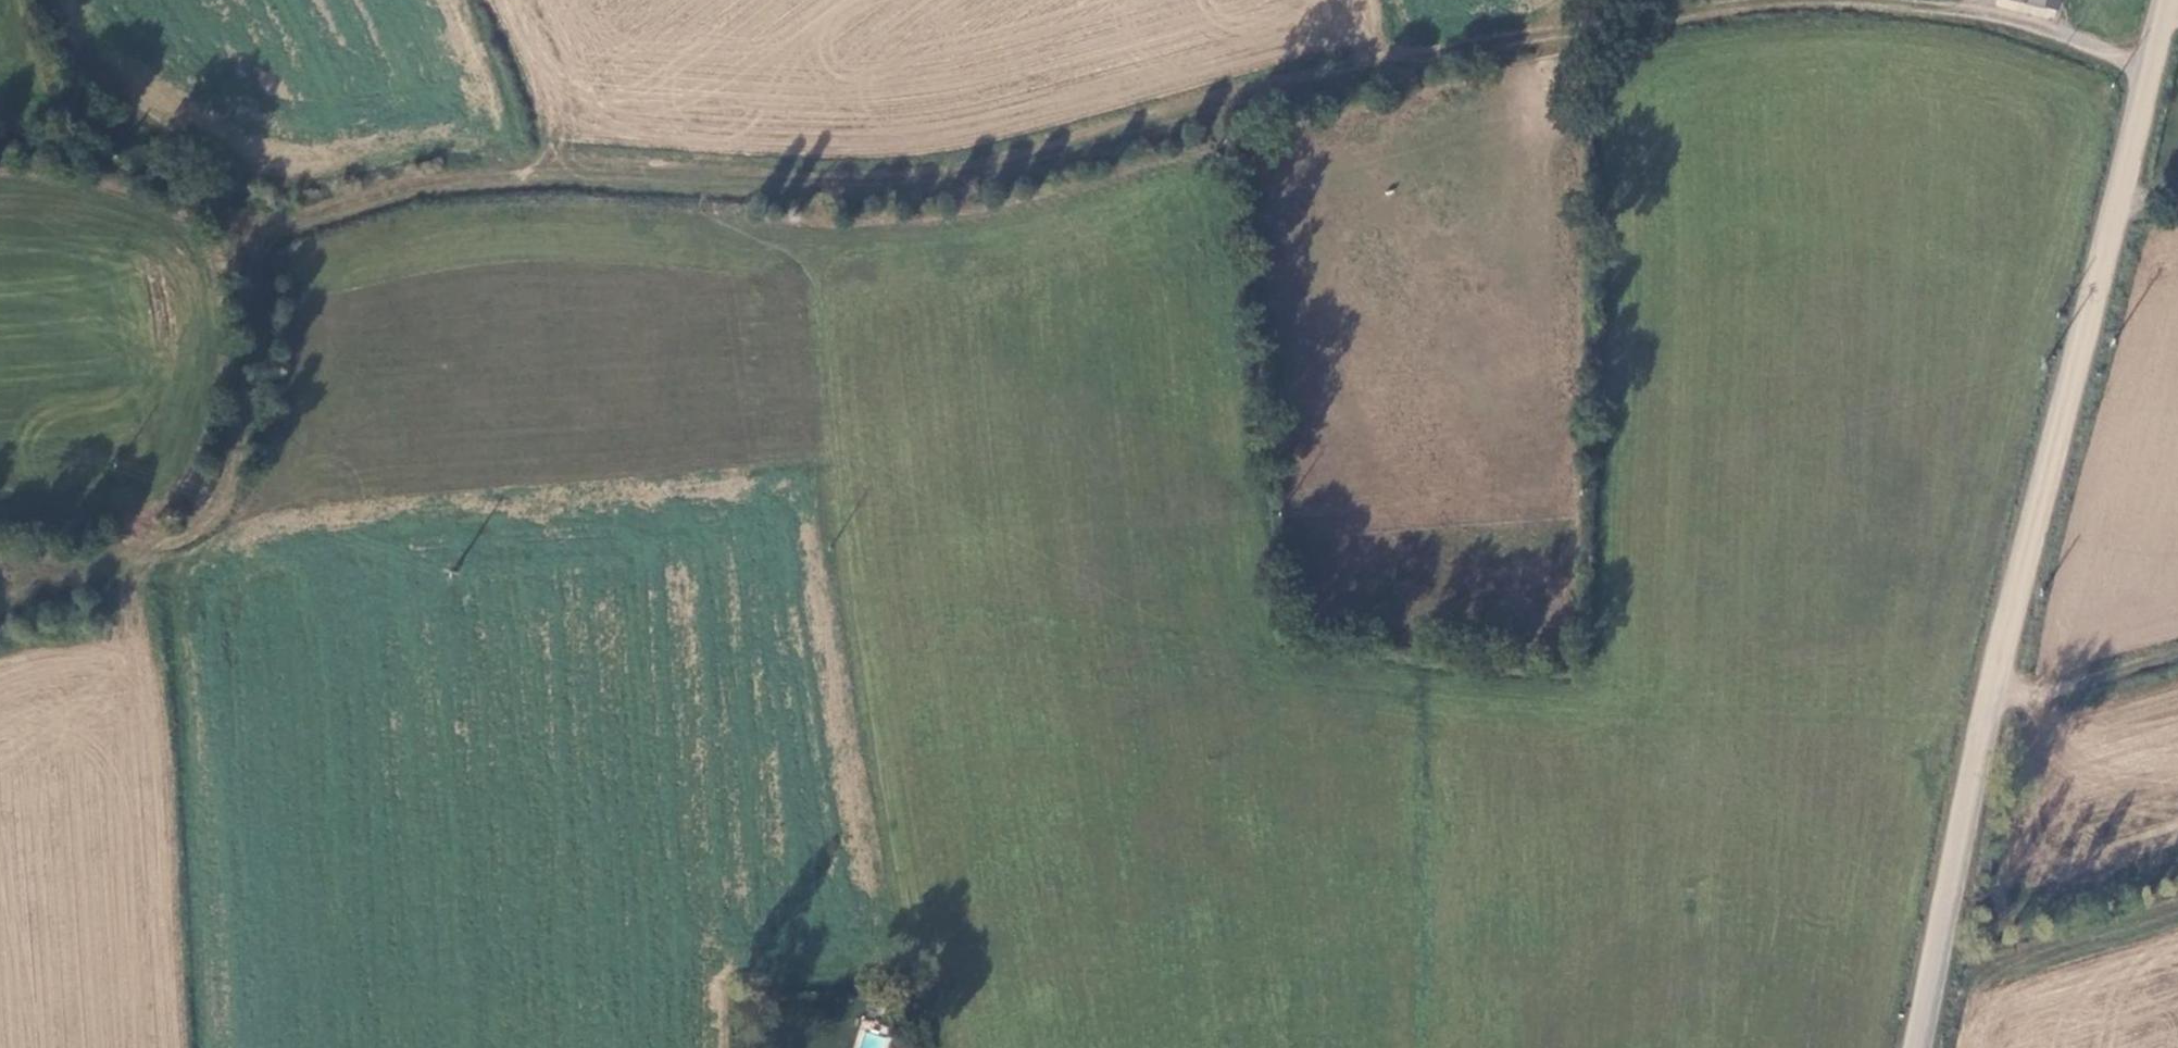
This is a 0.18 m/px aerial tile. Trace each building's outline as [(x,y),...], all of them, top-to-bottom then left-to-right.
[(2036,10),(2038,0),(1988,0),(2036,10)] [(1923,761),(1912,758),(1908,771),(1920,774),(1923,761)]
